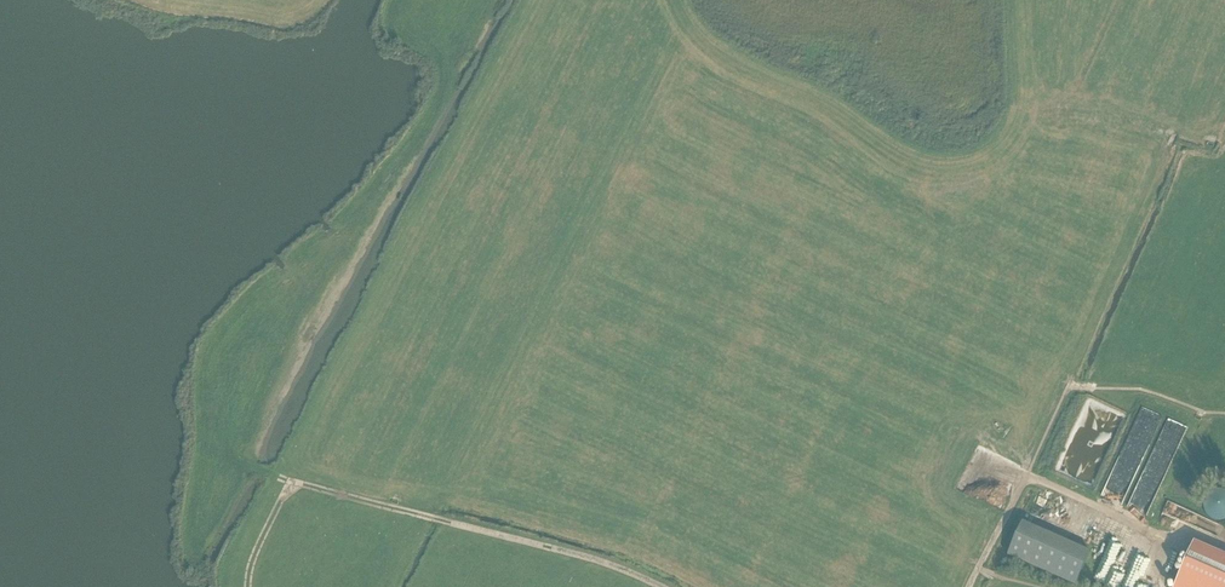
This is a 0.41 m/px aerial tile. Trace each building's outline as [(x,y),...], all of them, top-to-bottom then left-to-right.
[(1219,490),(1216,490),(1213,491),(1211,492),(1208,494),(1206,496),(1205,498),(1203,501),(1203,504),(1202,507),(1203,510),(1203,513),(1205,515),(1206,518),(1208,520),(1211,521),(1213,522),(1216,523),(1219,523),(1222,523),(1224,522),(1224,491),(1222,490),(1219,490)] [(1008,556),(1079,581),(1092,546),(1021,521),(1008,556)]
